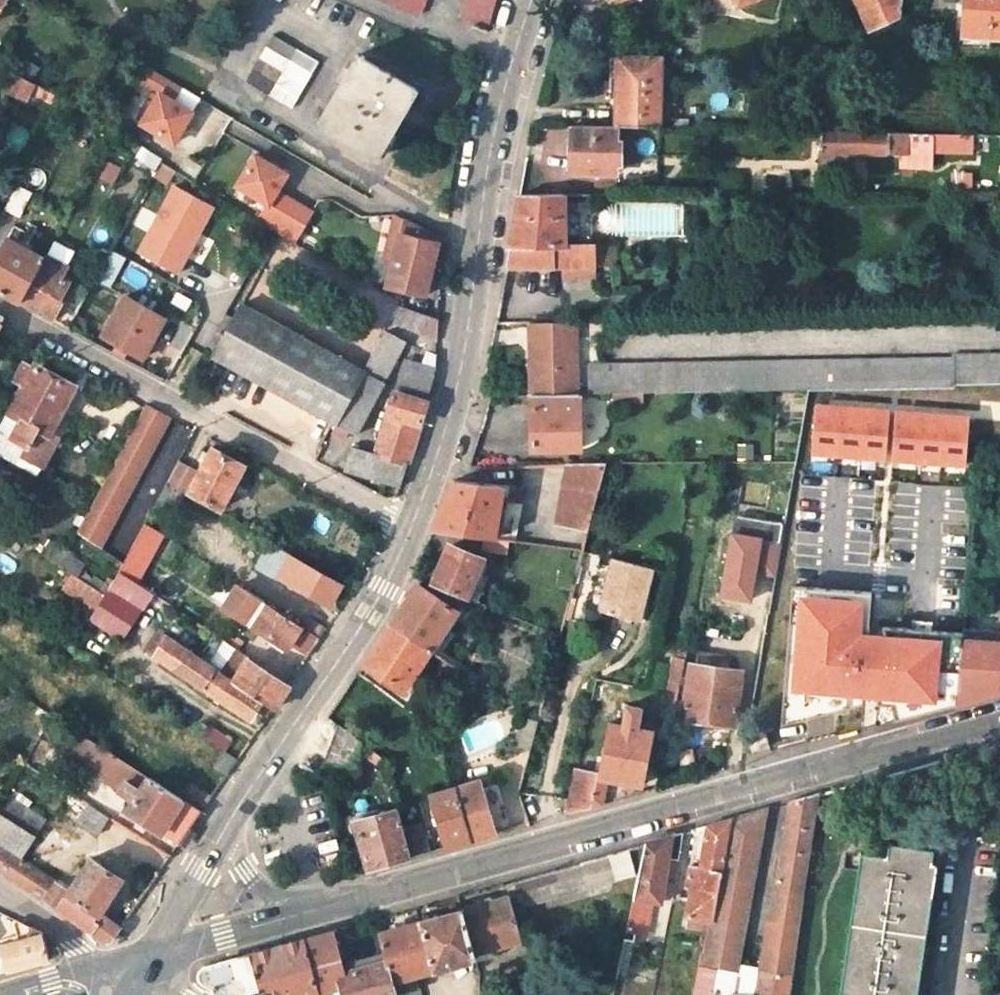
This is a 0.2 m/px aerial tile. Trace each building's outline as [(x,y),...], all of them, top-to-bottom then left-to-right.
[(418,13),(424,0),(387,0),(418,13)] [(495,0),(464,0),(458,18),(486,30),(495,0)] [(902,0),(855,0),(868,30),(901,17),(903,4),(902,0)] [(966,3),(973,3),(972,36),(999,38),(999,0),(966,0),(966,3)] [(245,83),(289,109),(316,64),(272,38),(245,83)] [(316,125),(375,159),(415,91),(357,56),(316,125)] [(660,60),(626,58),(625,87),(616,87),(615,126),(658,127),(660,60)] [(625,87),(626,58),(618,58),(616,87),(625,87)] [(173,103),(180,90),(147,71),(140,84),(160,95),(144,123),(177,142),(193,114),(173,103)] [(34,84),(19,76),(8,94),(23,102),(34,84)] [(173,103),(193,114),(200,101),(180,90),(173,103)] [(58,97),(52,108),(65,115),(71,105),(58,97)] [(613,140),(615,126),(569,125),(568,170),(613,172),(613,164),(616,164),(617,140),(613,140)] [(818,132),(817,152),(846,153),(905,154),(906,134),(854,133),(818,132)] [(971,154),(972,136),(930,135),(929,153),(971,154)] [(154,163),(158,157),(143,148),(139,155),(154,163)] [(846,164),(846,153),(817,152),(815,152),(815,164),(846,164)] [(117,183),(124,163),(106,156),(98,176),(117,183)] [(314,212),(276,190),(286,173),(256,156),(239,184),(270,202),(260,219),(297,240),(314,212)] [(171,180),(139,253),(186,274),(218,201),(171,180)] [(15,182),(2,208),(18,217),(32,191),(15,182)] [(593,265),(614,265),(614,245),(561,245),(561,194),(517,194),(508,232),(499,266),(563,266),(563,280),(593,279),(593,265)] [(686,235),(685,202),(620,202),(620,235),(686,235)] [(427,289),(441,240),(412,223),(404,219),(388,278),(427,289)] [(44,258),(5,238),(0,247),(0,290),(1,290),(20,300),(44,258)] [(45,255),(44,258),(20,300),(44,313),(51,317),(62,298),(58,295),(67,280),(61,276),(48,268),(53,259),(45,255)] [(67,267),(53,259),(48,268),(61,276),(67,267)] [(110,288),(115,279),(99,271),(95,279),(110,288)] [(102,334),(117,342),(128,348),(143,356),(164,317),(123,295),(102,334)] [(441,342),(445,318),(402,301),(394,321),(441,342)] [(364,374),(240,305),(212,355),(353,435),(403,345),(386,335),(364,374)] [(576,321),(529,322),(530,394),(576,394),(576,321)] [(128,348),(117,342),(113,350),(119,354),(123,356),(128,348)] [(951,354),(951,358),(600,363),(601,393),(606,393),(807,390),(949,389),(951,388),(951,383),(999,382),(999,354),(951,354)] [(11,447),(30,459),(72,387),(23,359),(13,376),(21,381),(6,408),(12,412),(3,427),(17,436),(11,447)] [(399,488),(419,427),(438,367),(430,365),(428,370),(400,363),(373,452),(351,446),(343,470),(399,488)] [(601,393),(600,363),(588,363),(588,393),(601,393)] [(807,390),(803,417),(936,441),(949,389),(807,390)] [(576,394),(530,394),(530,451),(578,450),(579,394),(576,394)] [(168,414),(145,402),(71,532),(94,546),(168,414)] [(936,441),(803,417),(795,461),(767,614),(805,621),(799,662),(829,667),(837,626),(875,633),(894,536),(938,545),(953,460),(956,444),(936,441)] [(164,483),(182,493),(186,487),(219,505),(242,464),(208,446),(195,469),(177,459),(164,483)] [(482,448),(481,466),(497,466),(497,448),(482,448)] [(588,533),(607,464),(573,465),(556,528),(588,533)] [(501,487),(453,477),(441,505),(432,528),(482,536),(493,538),(501,487)] [(182,493),(164,483),(149,510),(167,521),(182,493)] [(143,521),(116,570),(134,582),(160,533),(143,521)] [(583,553),(587,538),(517,528),(514,542),(583,553)] [(493,538),(482,536),(480,548),(506,553),(508,541),(493,538)] [(41,551),(63,566),(72,572),(80,562),(48,540),(41,551)] [(430,583),(466,597),(482,559),(447,545),(430,583)] [(583,553),(565,621),(581,625),(600,556),(583,553)] [(640,619),(653,568),(611,557),(603,584),(607,586),(601,610),(640,619)] [(278,578),(316,600),(328,581),(290,559),(278,578)] [(121,634),(150,593),(134,582),(116,570),(103,593),(72,572),(63,566),(54,581),(94,609),(89,616),(120,637),(121,634)] [(456,609),(416,582),(388,623),(429,650),(456,609)] [(223,605),(247,622),(261,601),(237,585),(223,605)] [(308,653),(317,640),(297,626),(261,601),(247,622),(284,647),(288,641),(308,653)] [(304,616),(297,626),(317,640),(324,629),(304,616)] [(429,650),(388,623),(364,660),(405,688),(429,650)] [(165,636),(152,655),(196,685),(210,667),(165,636)] [(961,640),(954,703),(983,695),(999,691),(999,642),(961,640)] [(673,705),(686,651),(671,648),(659,702),(673,705)] [(235,650),(220,673),(261,701),(271,708),(279,697),(287,685),(264,669),(235,650)] [(463,674),(443,660),(438,667),(457,680),(463,674)] [(739,671),(690,662),(681,717),(730,726),(739,671)] [(196,685),(223,704),(247,720),(261,701),(220,673),(210,667),(196,685)] [(624,703),(621,715),(619,724),(605,721),(595,772),(588,807),(600,804),(602,777),(637,783),(648,730),(633,727),(638,707),(624,703)] [(530,748),(538,721),(520,717),(513,744),(530,748)] [(359,742),(336,724),(317,773),(343,783),(359,742)] [(207,742),(221,751),(228,742),(206,728),(200,738),(207,742)] [(129,779),(134,770),(75,732),(69,741),(90,755),(82,766),(105,781),(113,769),(129,779)] [(224,777),(235,761),(221,751),(210,767),(224,777)] [(380,759),(370,751),(366,758),(374,765),(380,759)] [(588,807),(595,772),(574,768),(565,813),(588,807)] [(170,819),(182,801),(172,795),(147,779),(125,813),(176,845),(181,839),(187,830),(170,819)] [(479,782),(456,789),(472,839),(495,833),(479,782)] [(191,787),(182,801),(200,812),(209,799),(191,787)] [(447,846),(472,839),(456,789),(433,796),(447,846)] [(818,793),(791,801),(785,832),(780,831),(752,994),(788,994),(818,793)] [(117,929),(96,915),(126,869),(108,857),(101,867),(88,859),(66,891),(18,859),(43,822),(2,796),(0,799),(0,875),(103,940),(109,940),(117,929)] [(107,819),(86,806),(75,822),(95,836),(107,819)] [(729,818),(710,920),(696,994),(728,994),(761,809),(729,818)] [(392,861),(411,856),(402,828),(397,814),(356,826),(368,868),(392,861)] [(683,915),(710,920),(729,818),(717,821),(705,824),(697,865),(687,864),(683,887),(689,888),(683,915)] [(422,824),(402,828),(411,856),(430,851),(422,824)] [(679,832),(643,842),(624,930),(643,933),(648,903),(657,905),(660,895),(671,897),(674,881),(662,879),(666,857),(674,859),(679,832)] [(931,849),(887,843),(885,855),(859,852),(838,994),(916,994),(935,864),(928,863),(931,849)] [(575,861),(548,868),(554,894),(581,886),(575,861)] [(554,894),(548,868),(534,872),(538,884),(541,897),(554,894)] [(513,892),(538,884),(534,872),(510,879),(513,892)] [(503,897),(460,909),(472,952),(515,940),(503,897)] [(460,909),(420,920),(433,970),(474,958),(472,952),(460,909)] [(433,970),(420,920),(377,932),(383,953),(395,993),(416,988),(418,987),(415,976),(433,970)] [(325,930),(302,937),(312,973),(334,967),(325,930)] [(1,974),(22,967),(47,959),(40,932),(0,944),(0,973),(1,974)] [(312,973),(302,937),(276,944),(226,958),(200,965),(201,985),(219,994),(307,994),(318,992),(312,973)] [(395,993),(383,953),(364,958),(366,965),(337,973),(343,994),(395,994),(395,993)]
